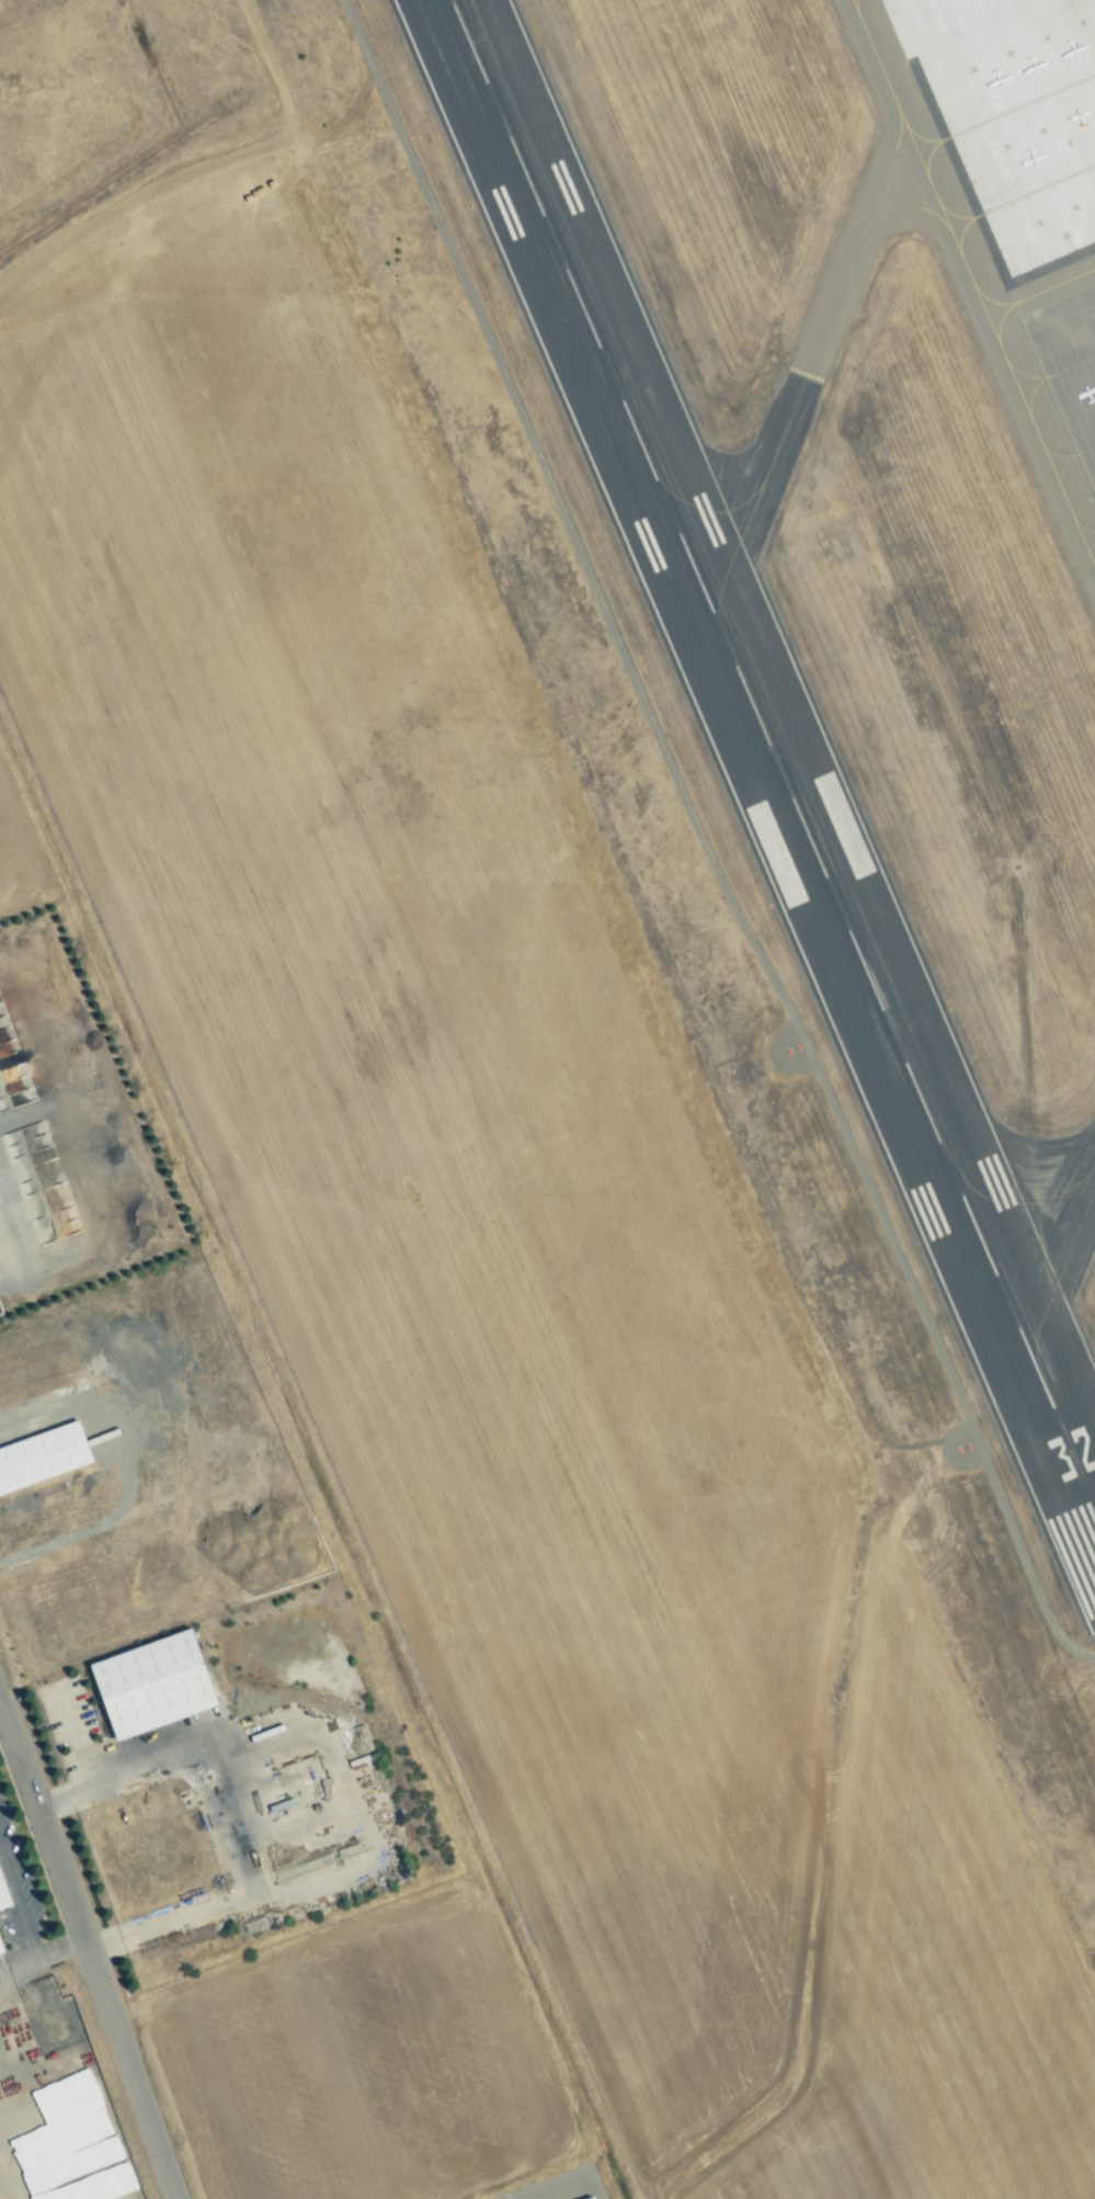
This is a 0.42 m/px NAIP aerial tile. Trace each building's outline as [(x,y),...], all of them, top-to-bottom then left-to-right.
[(88,1463),(0,1495),(0,1447),(72,1420),(88,1463)] [(186,1631),(213,1703),(113,1742),(87,1669),(186,1631)] [(8,1908),(0,1881),(0,1910),(8,1908)]
